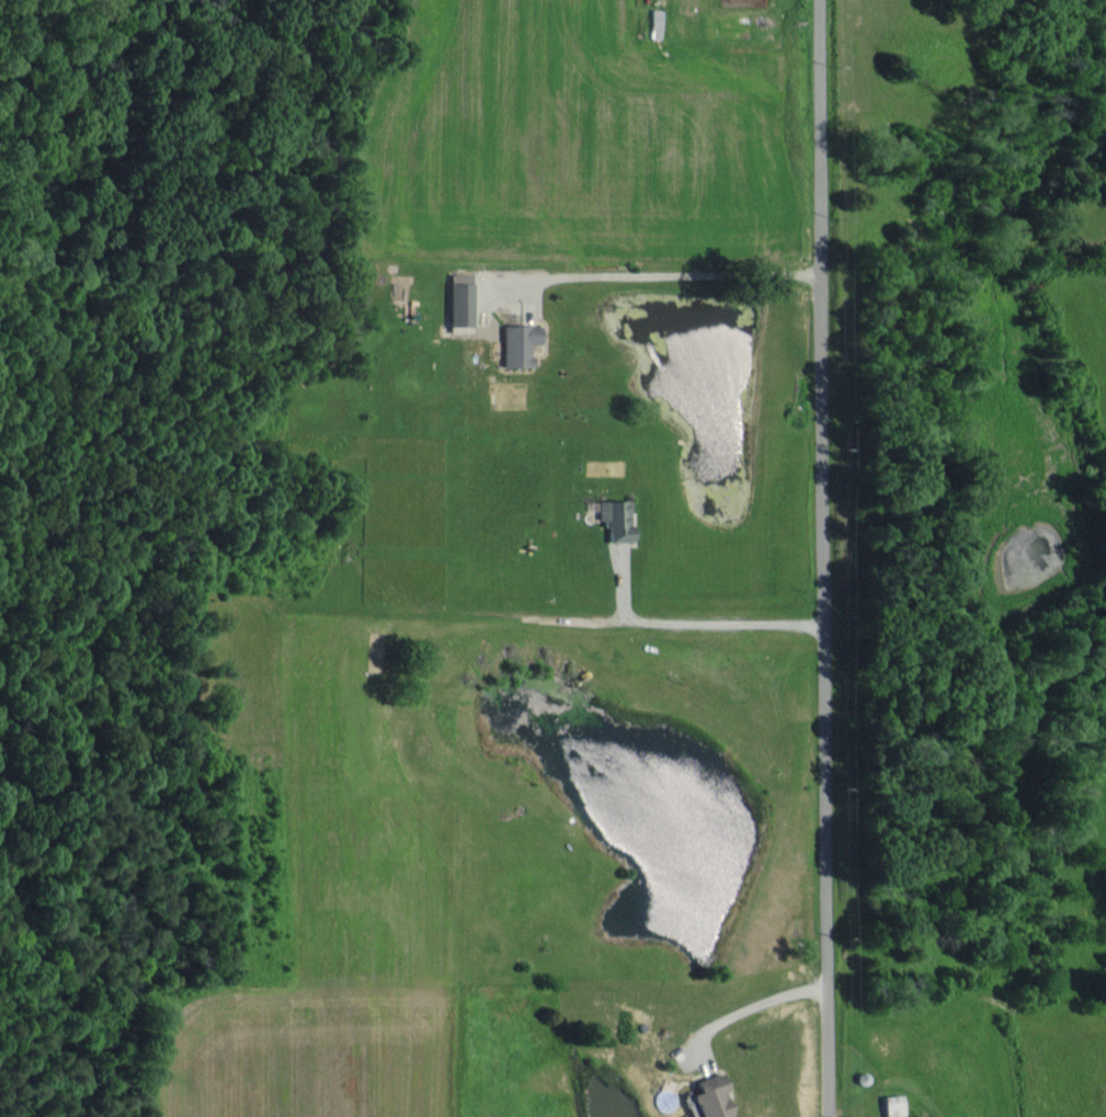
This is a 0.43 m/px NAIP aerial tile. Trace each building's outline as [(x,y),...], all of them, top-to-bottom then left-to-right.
[(469,273),(447,273),(448,333),(470,332),(469,273)] [(529,368),(529,344),(538,344),(538,326),(501,327),(501,368),(529,368)] [(597,519),(605,519),(606,541),(630,540),(629,499),(596,500),(597,519)] [(723,1096),(727,1095),(720,1071),(692,1080),(696,1092),(692,1093),(699,1116),(730,1116),(723,1096)] [(899,1116),(898,1095),(880,1095),(881,1116),(899,1116)]
